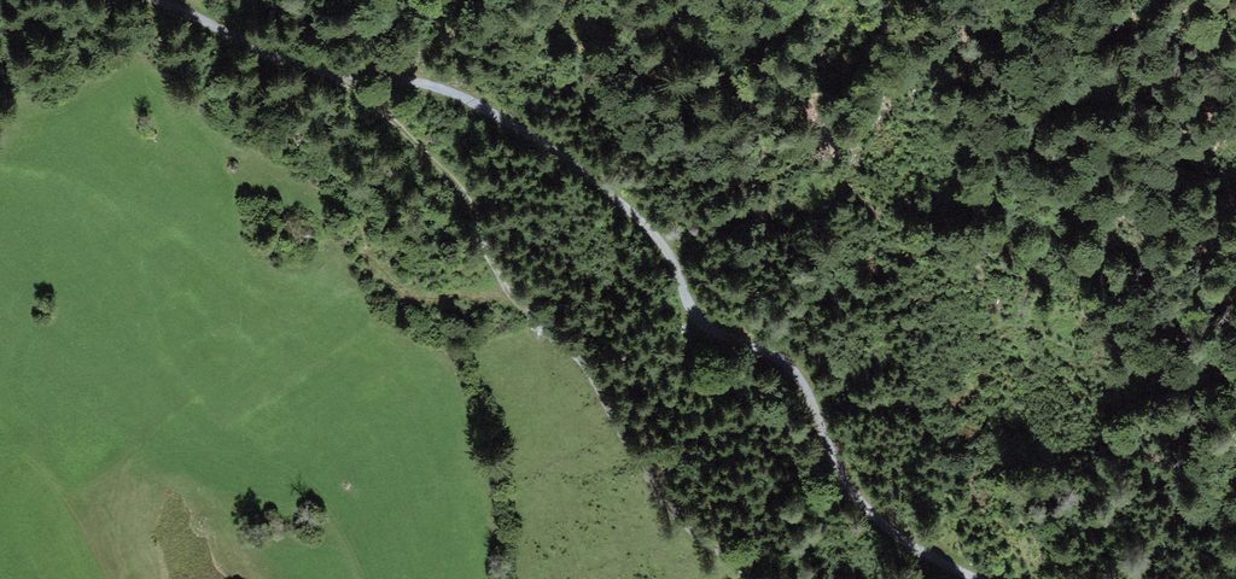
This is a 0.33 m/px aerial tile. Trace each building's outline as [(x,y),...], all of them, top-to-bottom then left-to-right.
[(384,267),(369,271),(371,277),(385,273),(384,267)]
